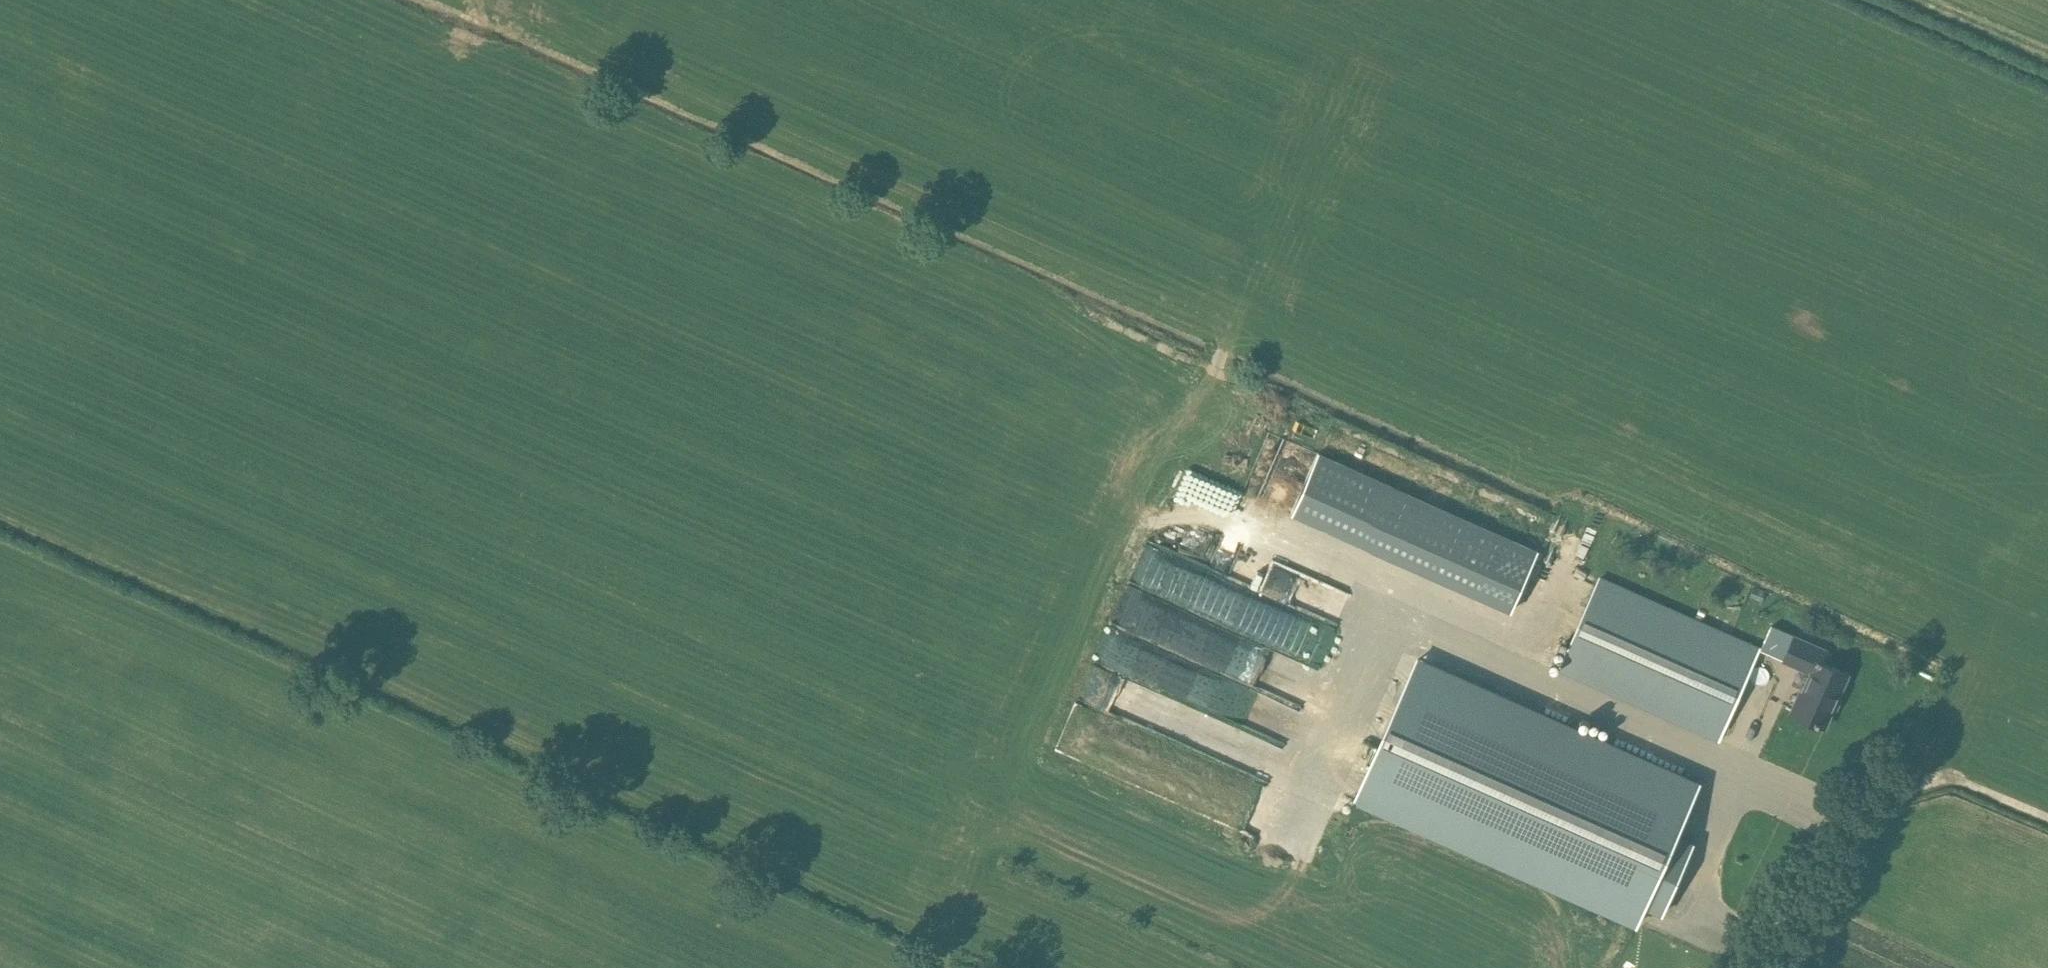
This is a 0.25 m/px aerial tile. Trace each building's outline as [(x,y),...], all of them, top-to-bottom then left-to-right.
[(1512,610),(1539,550),(1318,453),(1291,513),(1512,610)] [(1760,647),(1601,578),(1561,670),(1720,739),(1760,647)] [(1135,583),(1115,625),(1212,669),(1231,628),(1135,583)] [(1828,650),(1796,636),(1786,660),(1815,672),(1797,714),(1828,727),(1851,675),(1823,662),(1828,650)] [(1160,690),(1132,683),(1143,645),(1130,642),(1124,665),(1092,656),(1080,701),(1165,725),(1172,701),(1158,697),(1160,690)] [(1356,799),(1638,924),(1646,905),(1664,912),(1694,844),(1677,837),(1700,783),(1418,659),(1356,799)]
